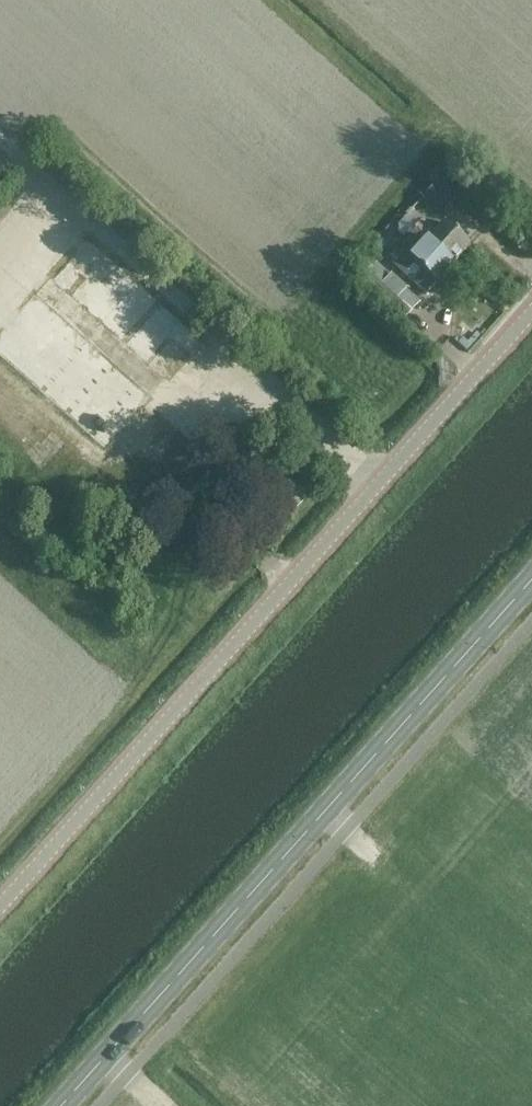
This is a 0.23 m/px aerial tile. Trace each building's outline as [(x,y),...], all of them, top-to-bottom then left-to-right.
[(445,213),(455,202),(440,189),(430,199),(445,213)] [(437,234),(423,222),(412,212),(405,220),(455,265),(471,246),(447,224),(437,234)] [(455,265),(405,220),(398,229),(407,238),(393,254),(408,268),(413,262),(438,283),(455,265)] [(190,446),(157,417),(148,428),(133,414),(202,337),(88,236),(0,336),(0,356),(119,461),(110,471),(142,500),(146,495),(153,495),(160,488),(160,481),(173,466),(180,465),(187,458),(186,451),(190,446)] [(403,323),(421,302),(376,263),(359,283),(403,323)]
